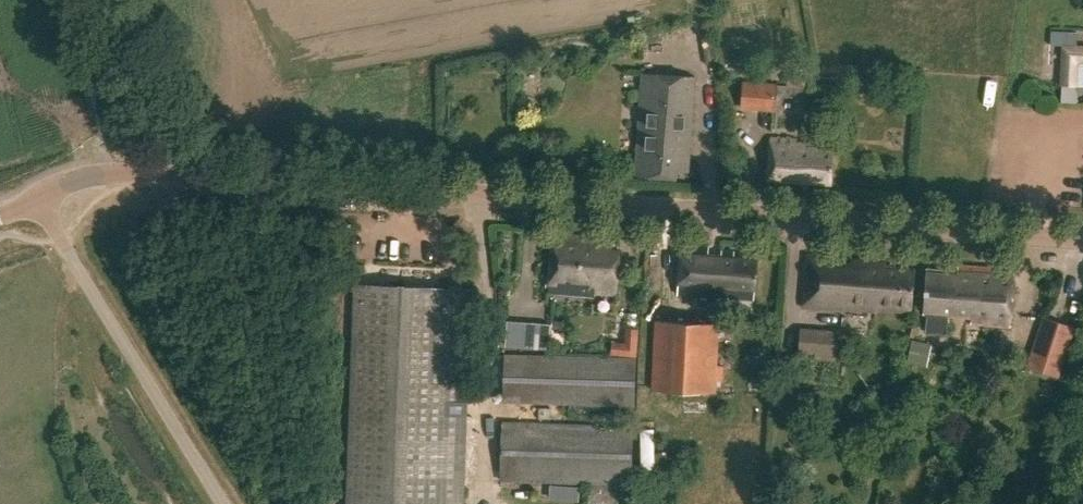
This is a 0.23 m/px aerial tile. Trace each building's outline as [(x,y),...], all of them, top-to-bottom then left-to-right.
[(1060,85),(1077,85),(1077,61),(1082,62),(1082,45),(1061,45),(1060,85)] [(696,76),(643,72),(635,175),(673,177),(673,171),(689,172),(696,76)] [(788,74),(787,85),(805,86),(805,75),(788,74)] [(742,82),(740,110),(774,112),(776,84),(742,82)] [(829,181),(832,141),(833,133),(806,131),(805,144),(797,143),(797,139),(769,137),(768,153),(775,153),(774,169),(766,169),(764,184),(808,187),(809,180),(829,181)] [(610,239),(552,235),(546,291),(558,291),(557,294),(592,296),(593,291),(615,292),(619,247),(609,246),(610,239)] [(706,247),(680,245),(676,294),(751,300),(754,258),(732,257),(733,249),(719,248),(719,257),(705,256),(706,247)] [(835,256),(804,253),(800,305),(875,311),(875,307),(909,310),(913,267),(883,264),(883,259),(849,256),(848,265),(835,264),(835,256)] [(365,275),(365,265),(356,265),(356,274),(365,275)] [(1011,269),(955,265),(955,271),(924,268),(921,313),(968,317),(968,323),(1007,326),(1011,269)] [(345,503),(464,503),(471,288),(353,284),(345,503)] [(1043,318),(1025,368),(1060,379),(1076,329),(1043,318)] [(716,392),(718,322),(655,319),(652,389),(716,392)] [(549,347),(550,323),(507,320),(505,343),(549,347)] [(611,347),(611,356),(636,357),(637,328),(632,328),(631,348),(611,347)] [(834,361),(837,333),(797,330),(795,358),(834,361)] [(911,341),(906,364),(927,367),(932,345),(911,341)] [(637,358),(611,357),(505,354),(503,400),(635,404),(637,358)] [(502,422),(501,480),(631,484),(633,426),(502,422)] [(578,500),(579,488),(551,485),(550,498),(578,500)]
